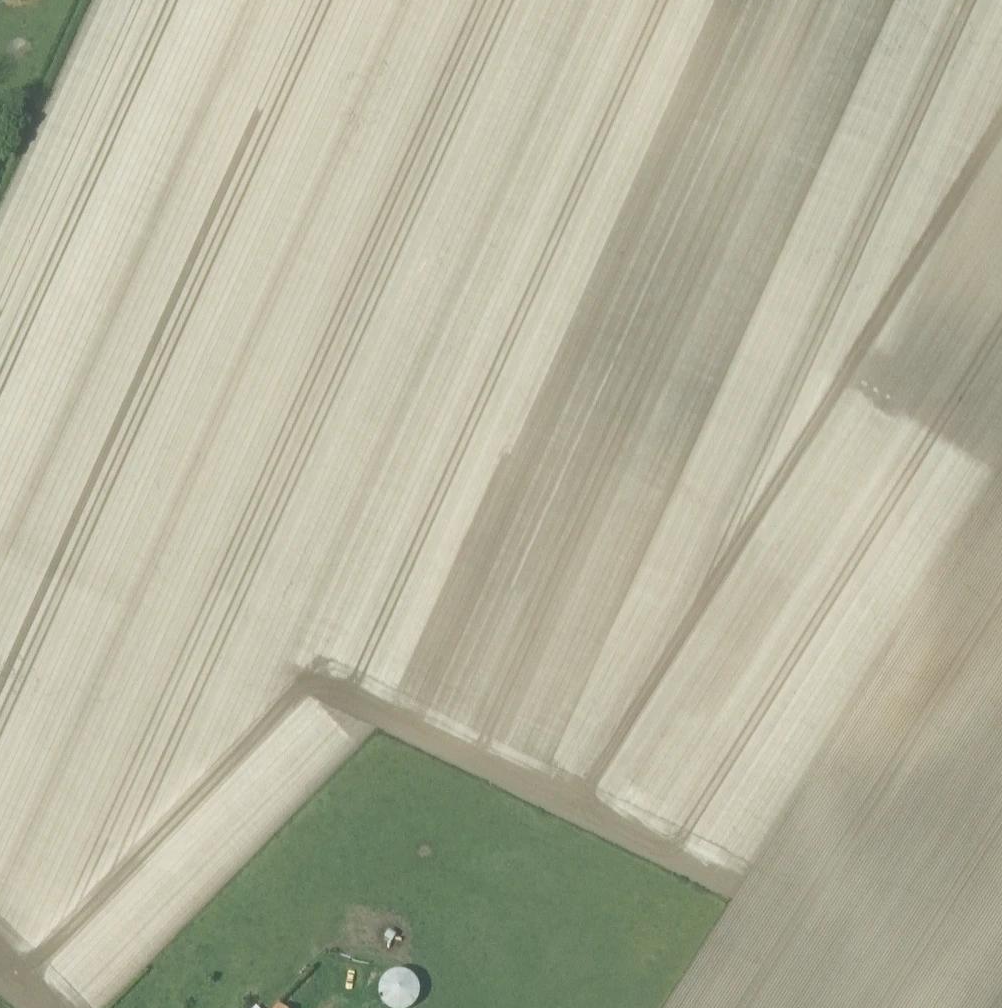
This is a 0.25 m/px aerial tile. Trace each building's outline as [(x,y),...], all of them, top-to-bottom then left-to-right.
[(378,994),(379,999),(380,1003),(382,1007),(383,1007),(413,1007),(414,1007),(417,1004),(418,1001),(419,996),(419,992),(418,986),(416,982),(414,979),(410,975),(406,973),(401,972),(395,973),(390,975),(384,978),(380,983),(378,988),(378,994)]
